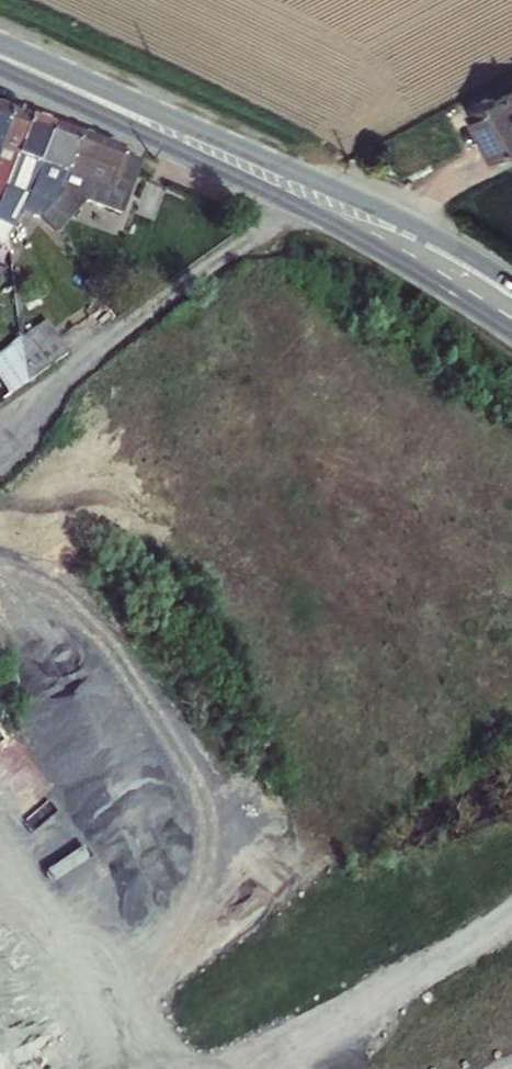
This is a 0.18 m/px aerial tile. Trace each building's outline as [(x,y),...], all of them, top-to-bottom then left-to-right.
[(12,106),(0,101),(0,139),(12,106)] [(470,126),(490,165),(511,153),(511,103),(470,126)] [(15,152),(30,113),(12,106),(0,139),(0,192),(9,169),(15,152)] [(32,177),(52,122),(30,113),(15,152),(9,169),(32,177)] [(61,171),(76,131),(52,122),(32,177),(19,209),(40,217),(54,190),(61,171)] [(120,152),(121,149),(76,131),(61,171),(54,190),(40,217),(51,227),(54,232),(84,196),(117,210),(134,168),(137,159),(120,152)] [(9,169),(0,192),(0,260),(19,209),(32,177),(9,169)] [(0,353),(0,400),(19,386),(58,360),(37,328),(0,353)]
